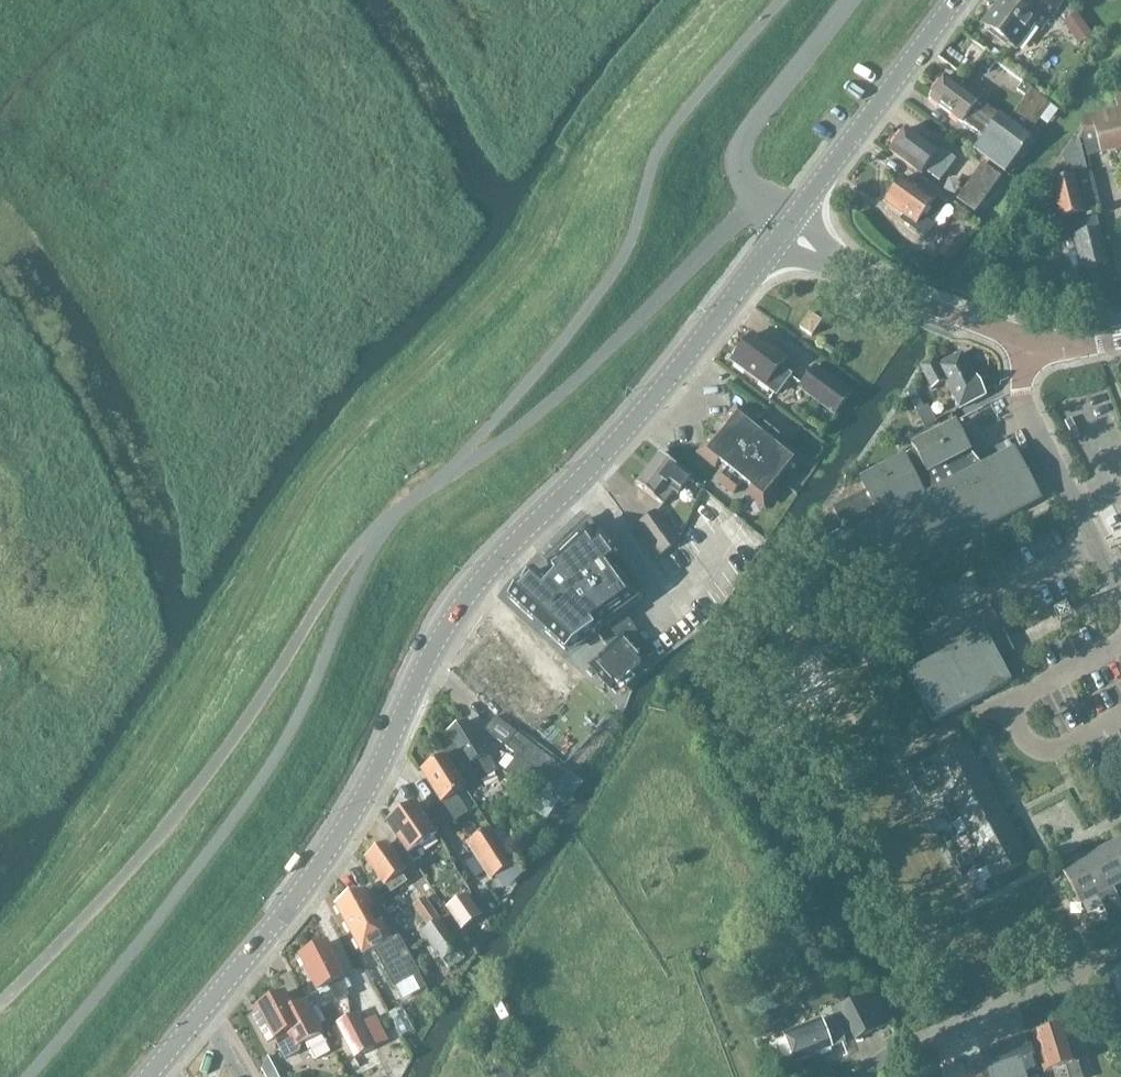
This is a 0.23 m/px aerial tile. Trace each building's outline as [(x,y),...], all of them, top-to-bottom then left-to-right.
[(1061,0),(1033,0),(1030,3),(1026,0),(1001,0),(983,25),(1015,49),(1033,24),(1040,29),(1061,0)] [(945,76),(928,98),(962,123),(963,122),(974,130),(983,137),(974,150),(1005,173),(1014,160),(1015,160),(1030,139),(1026,136),(1010,124),(999,116),(998,116),(978,101),(945,76)] [(1010,124),(1026,136),(1050,104),(1034,92),(1035,91),(1022,82),(1016,90),(1029,99),(1010,124)] [(1083,137),(1082,137),(1087,157),(1120,148),(1120,97),(1115,99),(1118,109),(1084,119),(1080,125),(1083,137)] [(939,181),(952,163),(906,128),(890,151),(921,175),(924,170),(939,181)] [(1099,206),(1091,172),(1087,173),(1079,141),(1076,139),(1063,157),(1068,178),(1050,183),(1059,219),(1075,215),(1080,235),(1073,237),(1081,271),(1107,265),(1099,230),(1098,230),(1093,208),(1099,206)] [(975,213),(1001,177),(983,164),(956,199),(975,213)] [(923,179),(916,187),(903,177),(884,202),(904,216),(900,221),(923,238),(932,225),(922,217),(935,201),(941,193),(923,179)] [(1039,229),(1051,214),(1033,200),(1021,216),(1039,229)] [(959,246),(948,238),(938,252),(950,260),(959,246)] [(810,314),(800,328),(810,336),(820,321),(810,314)] [(752,335),(749,338),(747,337),(739,348),(741,349),(732,362),(776,394),(790,376),(779,368),(785,359),(777,353),(776,351),(774,351),(766,345),(765,343),(763,343),(752,335)] [(933,359),(919,366),(932,389),(945,383),(959,409),(985,396),(974,375),(973,376),(961,353),(937,366),(933,359)] [(834,414),(850,393),(815,367),(799,388),(834,414)] [(750,457),(775,426),(767,420),(757,432),(749,425),(753,420),(736,407),(723,423),(728,427),(722,434),(750,457)] [(872,522),(970,471),(962,456),(970,452),(955,424),(935,435),(931,429),(910,440),(915,450),(860,479),(866,492),(858,496),(872,522)] [(750,457),(778,480),(784,473),(788,476),(801,460),(785,447),(781,451),(773,444),(783,433),(775,426),(750,457)] [(717,481),(725,487),(750,457),(722,434),(716,441),(712,437),(699,453),(715,467),(718,462),(727,469),(717,481)] [(872,522),(858,496),(833,510),(841,525),(821,536),(852,596),(902,570),(909,583),(924,575),(917,563),(1040,499),(1013,448),(970,471),(872,522)] [(680,490),(690,477),(659,454),(636,484),(663,504),(676,487),(680,490)] [(772,487),(778,480),(750,457),(725,487),(733,494),(743,482),(751,489),(748,493),(764,506),(777,490),(772,487)] [(656,512),(640,523),(662,555),(678,544),(656,512)] [(531,568),(501,590),(565,651),(594,631),(636,600),(635,599),(642,594),(621,565),(622,564),(600,534),(599,535),(588,518),(545,560),(548,566),(555,577),(547,583),(531,568)] [(948,621),(924,575),(909,583),(933,629),(918,636),(931,661),(906,674),(932,723),(1011,682),(993,648),(1007,640),(987,601),(948,621)] [(638,619),(660,652),(692,631),(661,586),(636,603),(644,614),(638,619)] [(617,640),(588,665),(612,691),(631,673),(647,659),(630,640),(617,640)] [(485,730),(517,754),(503,773),(515,781),(529,763),(533,766),(525,776),(547,794),(566,769),(495,717),(485,730)] [(468,787),(497,771),(466,722),(449,733),(456,745),(443,752),(445,754),(446,753),(468,787)] [(943,783),(978,765),(965,741),(920,764),(925,773),(934,768),(943,783)] [(457,795),(467,789),(445,755),(421,770),(443,804),(445,803),(453,817),(466,808),(457,795)] [(978,765),(943,783),(951,800),(941,805),(946,813),(990,789),(978,765)] [(990,789),(946,813),(950,821),(960,816),(968,832),(1003,813),(990,789)] [(404,811),(386,823),(407,854),(408,854),(413,861),(424,854),(419,846),(437,834),(415,803),(411,806),(406,806),(404,811)] [(1003,813),(968,832),(976,848),(966,853),(971,861),(1016,838),(1003,813)] [(492,880),(514,866),(491,828),(469,842),(492,880)] [(1028,862),(1016,838),(971,861),(975,869),(985,864),(993,880),(1028,862)] [(1110,844),(1120,865),(1120,838),(1110,844)] [(400,875),(406,871),(387,843),(365,858),(384,886),(386,885),(391,892),(405,882),(400,875)] [(1109,901),(1118,897),(1113,887),(1120,883),(1120,865),(1110,844),(1086,856),(1109,901)] [(1115,911),(1109,901),(1086,856),(1062,869),(1080,904),(1097,896),(1107,915),(1115,911)] [(393,987),(419,973),(398,935),(388,913),(379,918),(365,890),(335,905),(364,958),(368,956),(366,952),(372,948),(393,987)] [(448,914),(461,932),(478,920),(482,917),(466,895),(446,908),(449,913),(448,914)] [(469,945),(461,932),(448,914),(440,920),(439,920),(424,898),(414,906),(428,928),(422,932),(441,961),(449,972),(465,960),(461,950),(469,945)] [(336,1002),(348,996),(340,980),(345,977),(327,942),(299,956),(317,992),(328,986),(336,1002)] [(418,974),(411,978),(419,992),(425,988),(418,974)] [(307,1001),(292,1008),(284,993),(257,1007),(262,1016),(256,1019),(255,1017),(254,1017),(267,1042),(274,1038),(284,1058),(298,1051),(301,1043),(308,1039),(323,1032),(307,1001)] [(888,1024),(874,995),(862,1003),(859,997),(839,1008),(855,1040),(876,1030),(888,1024)] [(499,1006),(487,1012),(498,1034),(510,1028),(499,1006)] [(356,1013),(336,1023),(354,1058),(374,1048),(373,1045),(383,1041),(374,1021),(363,1026),(356,1013)] [(794,1061),(845,1042),(836,1019),(834,1020),(835,1021),(823,1026),(821,1020),(784,1035),(794,1061)] [(1077,1063),(1065,1025),(1032,1035),(1044,1074),(1053,1071),(1055,1076),(1068,1076),(1065,1067),(1077,1063)] [(971,1064),(975,1076),(1038,1076),(1035,1070),(1036,1069),(1026,1037),(1007,1043),(1007,1046),(981,1053),(983,1060),(971,1064)] [(261,1069),(265,1076),(278,1076),(267,1056),(261,1069)]
